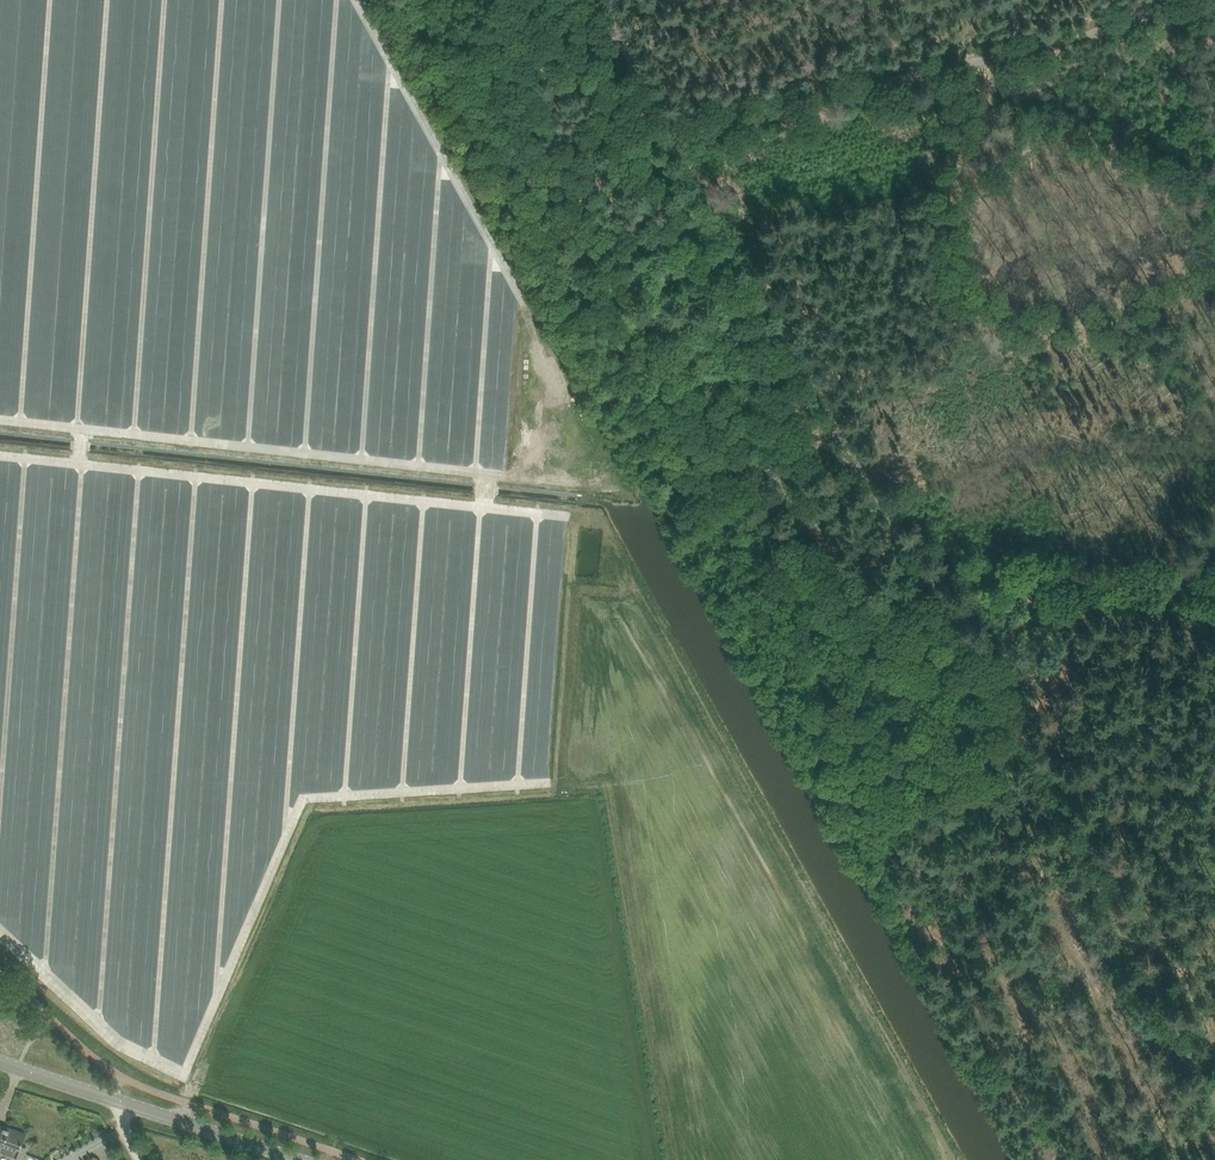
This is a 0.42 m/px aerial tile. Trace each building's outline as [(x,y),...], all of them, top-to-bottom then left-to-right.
[(1,1151),(2,1152),(3,1152),(15,1157),(16,1157),(17,1157),(17,1158),(22,1159),(27,1147),(22,1145),(26,1134),(4,1126),(0,1125),(0,1150),(1,1151)]
